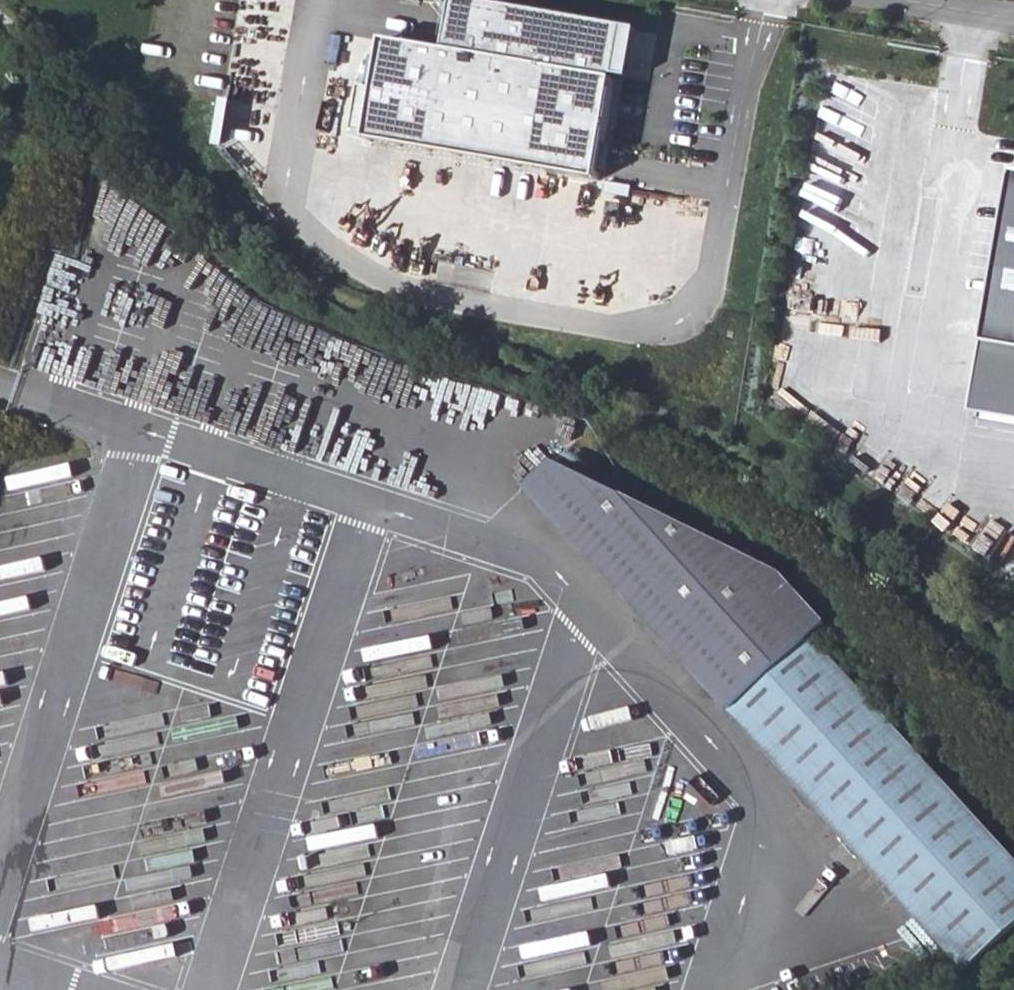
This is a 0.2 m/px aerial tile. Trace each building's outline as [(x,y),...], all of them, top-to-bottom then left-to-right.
[(600,186),(617,81),(647,87),(658,32),(479,0),(457,0),(447,51),(386,40),(370,144),(600,186)] [(989,390),(1013,394),(1013,233),(989,390)] [(732,702),(850,830),(969,960),(1013,918),(1013,851),(858,682),(809,629),(823,616),(778,567),(553,453),(526,478),(732,702)]
